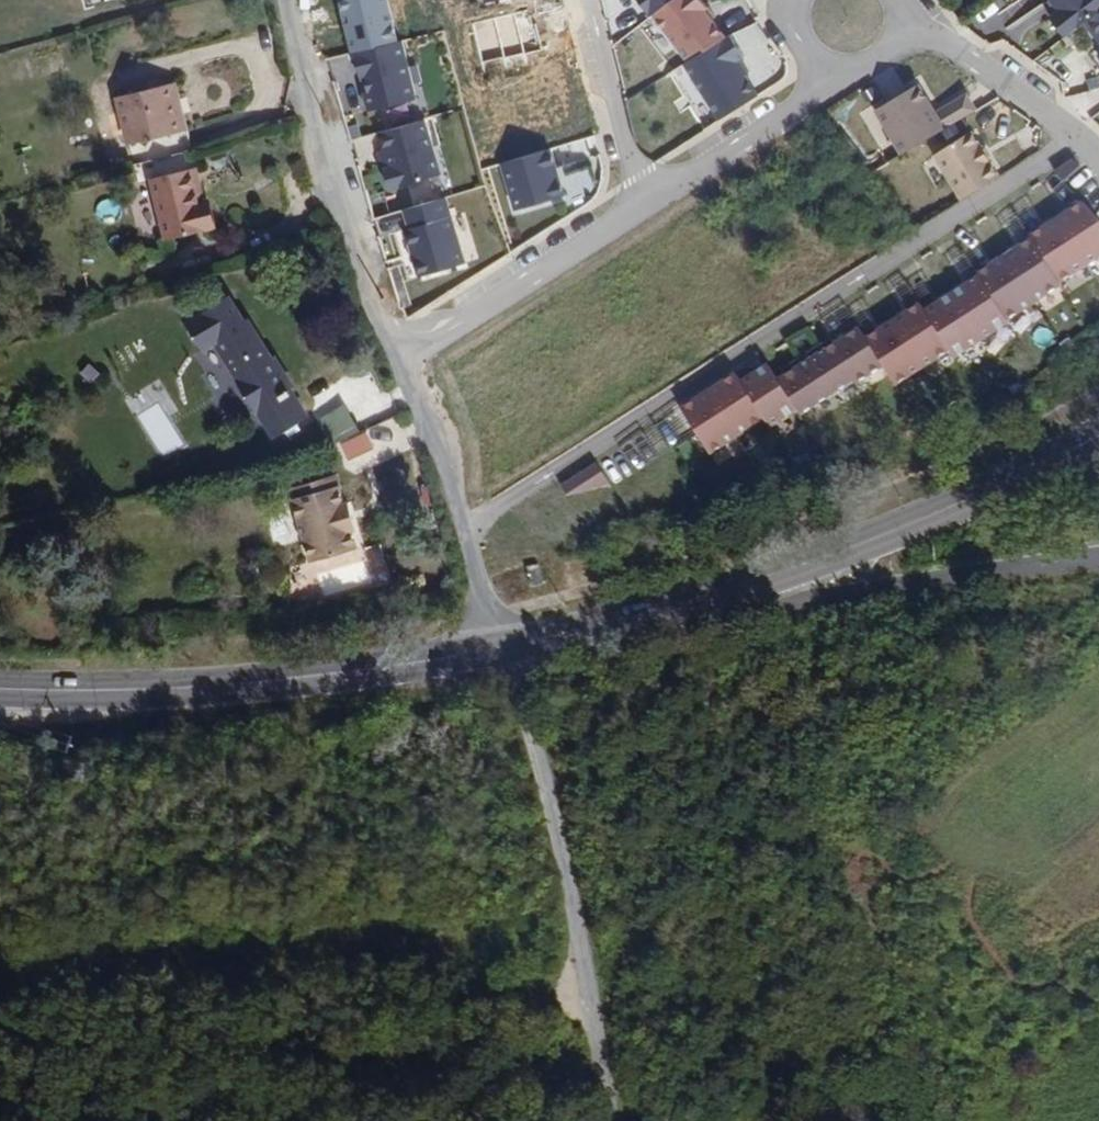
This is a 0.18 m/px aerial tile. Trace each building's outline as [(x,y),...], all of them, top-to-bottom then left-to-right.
[(647,12),(663,0),(638,0),(647,12)] [(647,12),(681,60),(724,34),(705,8),(709,5),(706,0),(663,0),(647,12)] [(1057,8),(1049,16),(1064,36),(1082,21),(1098,8),(1098,0),(1051,0),(1057,8)] [(1082,21),(1098,46),(1098,8),(1082,21)] [(724,34),(681,60),(718,120),(760,92),(740,60),(745,56),(730,33),(725,36),(724,34)] [(416,97),(402,38),(353,51),(367,109),(416,97)] [(933,111),(917,83),(873,110),(901,155),(979,108),(968,90),(933,111)] [(146,251),(198,239),(190,212),(186,212),(176,177),(162,179),(155,144),(170,138),(155,92),(91,108),(116,192),(129,190),(146,251)] [(387,186),(438,171),(423,122),(379,135),(386,161),(380,162),(387,186)] [(998,174),(971,131),(934,154),(961,198),(998,174)] [(555,144),(566,195),(599,188),(588,137),(555,144)] [(552,147),(502,161),(516,208),(564,194),(552,147)] [(1074,160),(1055,172),(1065,182),(1082,167),(1074,160)] [(1031,236),(1033,239),(1059,280),(1098,254),(1098,220),(1084,203),(1068,213),(1069,214),(1050,226),(1049,225),(1031,236)] [(466,260),(452,216),(409,229),(422,273),(466,260)] [(997,262),(979,274),(981,277),(1007,318),(1062,284),(1059,280),(1033,239),(1016,250),(1016,252),(998,264),(997,262)] [(1007,318),(981,277),(926,311),(952,351),(956,358),(1010,323),(1007,318)] [(883,363),(897,385),(952,351),(926,311),(922,304),(904,315),(905,317),(886,329),(885,327),(868,339),(883,363)] [(787,375),(779,380),(793,402),(801,415),(883,363),(868,339),(861,328),(835,345),(787,375)] [(280,430),(221,338),(188,356),(244,448),(280,430)] [(783,369),(787,375),(835,345),(831,338),(783,369)] [(770,365),(742,383),(766,420),(793,402),(779,380),(770,365)] [(700,398),(682,409),(711,455),(766,420),(742,383),(737,374),(719,386),(720,387),(701,399),(700,398)] [(161,403),(141,413),(162,455),(182,445),(161,403)] [(320,415),(332,442),(358,430),(345,403),(320,415)] [(366,429),(337,442),(345,461),(374,447),(366,429)] [(597,464),(562,486),(568,495),(610,485),(597,464)] [(320,495),(298,498),(298,510),(322,507),(320,495)] [(298,510),(298,498),(275,503),(278,539),(281,547),(286,579),(334,570),(331,551),(335,552),(329,523),(326,524),(322,507),(298,510)] [(538,561),(527,565),(533,584),(544,580),(538,561)] [(54,635),(54,598),(24,597),(23,635),(54,635)] [(876,1094),(844,1100),(848,1120),(880,1115),(876,1094)]
